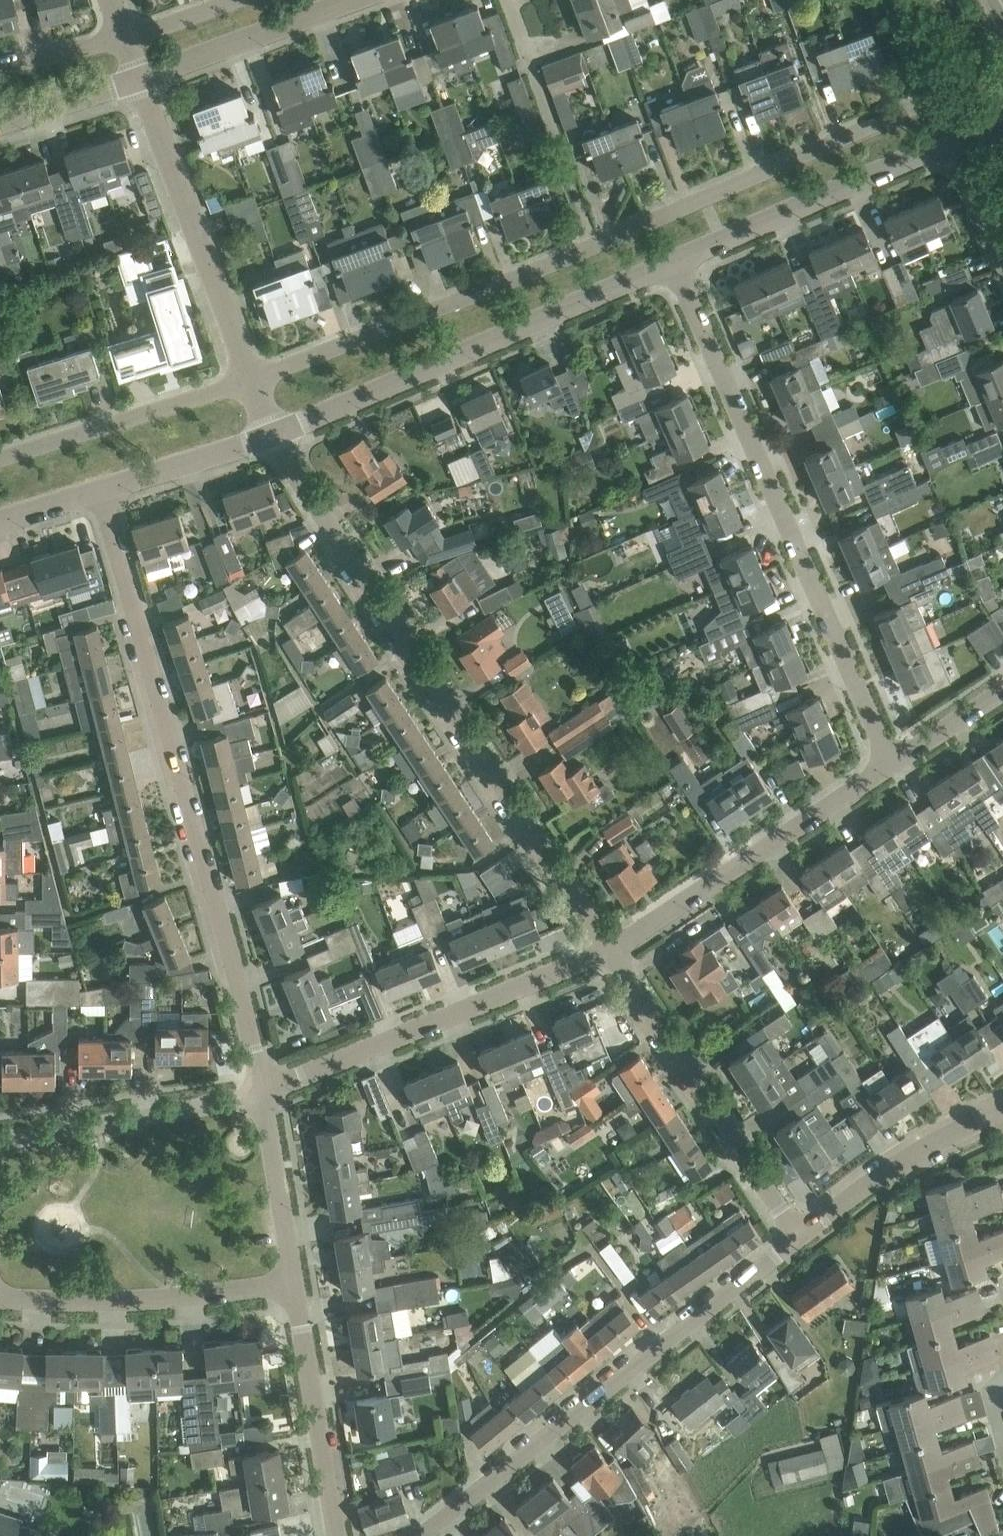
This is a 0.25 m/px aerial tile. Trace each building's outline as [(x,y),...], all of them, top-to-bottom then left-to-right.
[(13,0),(0,0),(0,30),(19,26),(13,0)] [(72,14),(68,0),(38,0),(43,21),(72,14)] [(577,6),(587,35),(598,31),(602,42),(606,40),(619,35),(631,31),(656,22),(670,17),(664,0),(656,0),(649,3),(648,0),(594,0),(577,6)] [(774,11),(788,6),(786,0),(770,0),(774,11)] [(711,1),(705,3),(698,6),(708,34),(713,50),(726,45),(711,3),(711,1)] [(466,49),(467,49),(490,41),(499,67),(516,60),(498,11),(482,17),(478,5),(453,14),(466,49)] [(708,34),(698,6),(686,10),(696,39),(708,34)] [(430,23),(432,27),(437,41),(432,43),(438,59),(442,71),(455,66),(457,72),(472,65),(467,49),(466,49),(453,14),(430,23)] [(825,34),(830,47),(816,52),(821,66),(826,64),(834,86),(858,78),(854,68),(844,41),(840,29),(825,34)] [(630,64),(642,60),(631,31),(619,35),(630,64)] [(872,31),(844,41),(854,68),(858,78),(882,69),(873,47),(877,45),(872,31)] [(407,57),(399,34),(374,43),(387,78),(394,95),(421,84),(416,68),(417,68),(412,55),(407,57)] [(630,64),(619,35),(606,40),(617,69),(630,64)] [(787,40),(758,50),(760,57),(780,107),(803,98),(795,76),(800,74),(787,40)] [(352,51),(353,56),(360,74),(355,76),(360,88),(387,78),(374,43),(352,51)] [(574,52),(560,58),(542,64),(552,94),(585,82),(574,52)] [(780,107),(760,57),(733,68),(738,81),(742,92),(743,95),(748,93),(756,116),(780,107)] [(320,63),(296,72),(309,107),(338,96),(333,84),(328,85),(320,63)] [(475,70),(468,72),(470,81),(478,78),(475,70)] [(273,80),(275,86),(281,103),(276,104),(281,117),(282,117),(288,131),(314,121),(309,107),(296,72),(273,80)] [(694,86),(684,89),(688,100),(698,128),(701,136),(725,127),(722,119),(717,105),(721,103),(720,100),(716,89),(715,90),(710,77),(693,83),(694,86)] [(656,98),(644,102),(656,134),(667,130),(665,124),(670,122),(678,145),(701,136),(698,128),(688,100),(684,90),(682,102),(660,110),(656,98)] [(249,114),(241,92),(217,100),(234,146),(262,136),(254,113),(249,114)] [(518,106),(519,107),(531,103),(528,94),(515,99),(518,106)] [(203,147),(212,144),(216,142),(221,156),(236,150),(234,146),(217,100),(194,109),(202,131),(197,133),(198,136),(199,136),(203,147)] [(451,132),(464,128),(454,101),(441,105),(451,132)] [(530,139),(543,134),(531,103),(519,108),(530,139)] [(440,137),(451,132),(441,105),(430,109),(440,137)] [(643,132),(638,118),(610,129),(623,165),(647,156),(639,134),(643,132)] [(494,120),(465,130),(464,128),(451,132),(462,162),(472,158),(471,155),(480,152),(479,148),(485,145),(485,143),(499,139),(494,120)] [(373,161),(385,157),(376,129),(363,134),(373,161)] [(587,153),(592,152),(600,174),(623,165),(610,129),(583,139),(587,150),(586,150),(587,153)] [(462,162),(451,132),(440,137),(451,167),(462,162)] [(373,161),(363,134),(351,138),(361,166),(373,161)] [(132,170),(120,135),(94,143),(109,188),(124,184),(121,174),(132,170)] [(295,190),(307,186),(291,140),(278,144),(295,190)] [(66,153),(68,159),(78,192),(69,195),(82,237),(94,233),(79,186),(90,183),(95,197),(110,193),(109,188),(94,143),(66,153)] [(283,194),(295,190),(278,144),(267,148),(283,194)] [(384,191),(395,187),(385,157),(373,161),(384,191)] [(52,182),(44,159),(18,168),(32,212),(57,204),(67,236),(73,239),(82,237),(69,195),(67,195),(62,179),(52,182)] [(384,191),(373,161),(361,166),(372,195),(384,191)] [(544,179),(516,189),(527,218),(530,225),(555,216),(552,208),(556,207),(551,192),(564,187),(556,165),(553,166),(541,170),(544,179)] [(1,244),(4,251),(14,248),(7,225),(33,216),(32,212),(18,168),(0,173),(0,244),(1,244)] [(134,174),(150,217),(162,212),(146,169),(134,174)] [(470,180),(474,191),(478,190),(474,178),(470,180)] [(295,190),(306,221),(318,216),(307,186),(295,190)] [(516,189),(489,198),(494,210),(500,227),(504,226),(507,234),(530,225),(527,218),(516,189)] [(306,221),(295,190),(283,194),(295,225),(306,221)] [(259,203),(255,193),(243,197),(224,204),(228,215),(259,203)] [(436,207),(434,200),(432,201),(452,254),(476,245),(468,223),(483,217),(474,193),(436,207)] [(938,195),(934,196),(911,206),(924,236),(938,230),(940,234),(952,229),(938,195)] [(432,201),(401,212),(408,230),(411,229),(416,242),(420,240),(429,262),(452,254),(432,201)] [(264,217),(259,203),(228,215),(233,228),(251,222),(257,241),(268,237),(261,218),(264,217)] [(924,236),(911,206),(885,218),(902,258),(903,260),(930,249),(924,236)] [(393,250),(383,221),(355,232),(370,275),(373,283),(397,274),(389,251),(393,250)] [(883,273),(863,227),(837,238),(850,268),(862,262),(870,279),(883,273)] [(373,283),(370,275),(355,232),(327,242),(337,270),(342,269),(350,291),(373,283)] [(850,268),(837,238),(810,250),(825,284),(838,278),(836,274),(850,268)] [(144,243),(117,252),(126,282),(133,280),(148,329),(111,340),(124,380),(200,357),(194,338),(196,337),(190,318),(188,319),(185,308),(191,306),(182,278),(176,280),(172,266),(153,272),(144,243)] [(318,288),(304,248),(276,258),(282,275),(295,311),(318,303),(313,289),(318,288)] [(60,257),(48,260),(52,272),(63,268),(60,257)] [(902,258),(892,263),(908,301),(918,297),(903,260),(902,258)] [(788,260),(762,271),(763,275),(774,300),(788,294),(790,299),(803,293),(796,278),(788,260)] [(892,263),(881,268),(897,306),(908,301),(892,263)] [(13,283),(7,264),(6,265),(6,264),(0,266),(0,287),(13,283)] [(945,285),(971,276),(967,264),(941,274),(945,285)] [(762,271),(735,282),(751,320),(759,317),(764,315),(768,316),(779,311),(774,300),(763,275),(762,271)] [(259,306),(257,307),(263,323),(295,311),(282,275),(254,285),(258,296),(257,296),(258,298),(256,299),(259,306)] [(826,287),(815,292),(828,323),(828,322),(832,333),(843,329),(830,297),(826,287)] [(939,326),(945,339),(957,334),(958,338),(966,334),(973,331),(992,324),(977,288),(973,290),(959,296),(951,299),(952,301),(932,309),(930,316),(933,323),(939,326)] [(815,292),(803,297),(816,327),(828,323),(815,292)] [(665,343),(654,317),(611,336),(619,354),(623,362),(665,343)] [(839,332),(825,337),(829,345),(830,347),(843,342),(839,332)] [(935,361),(962,349),(958,338),(957,334),(945,339),(915,351),(921,366),(935,361)] [(786,371),(771,377),(782,402),(789,399),(820,386),(808,359),(831,349),(830,347),(829,345),(825,337),(793,350),(780,356),(786,371)] [(779,343),(760,350),(765,362),(780,356),(793,350),(788,339),(779,343)] [(11,378),(5,359),(0,341),(0,381),(11,378)] [(623,362),(617,364),(627,387),(611,394),(618,408),(643,397),(637,384),(676,368),(665,343),(623,362)] [(39,401),(75,390),(72,382),(100,374),(94,355),(91,346),(35,364),(31,351),(16,355),(20,370),(26,389),(34,387),(39,401)] [(962,376),(967,388),(973,402),(975,401),(977,400),(1002,389),(1002,358),(1001,359),(994,362),(991,354),(987,352),(974,357),(969,346),(962,349),(935,361),(942,377),(957,371),(958,372),(960,377),(962,376)] [(588,376),(584,369),(576,350),(562,356),(568,369),(574,382),(588,376)] [(521,375),(522,377),(517,379),(522,391),(527,388),(534,402),(549,395),(554,407),(569,401),(575,415),(586,410),(574,382),(568,369),(555,374),(549,362),(521,375)] [(789,399),(782,402),(792,426),(800,422),(811,418),(830,409),(820,386),(789,399)] [(501,412),(491,389),(463,401),(473,425),(473,424),(482,444),(496,438),(496,436),(508,431),(501,412)] [(977,400),(975,401),(985,427),(994,424),(1002,421),(1002,389),(977,400)] [(884,404),(896,398),(892,390),(881,396),(884,404)] [(623,420),(637,414),(649,439),(667,430),(668,431),(698,418),(687,393),(648,410),(643,397),(618,408),(623,420)] [(837,425),(859,416),(854,404),(831,413),(837,425)] [(871,423),(867,412),(859,416),(837,425),(842,435),(871,423)] [(457,428),(451,415),(431,423),(437,437),(457,428)] [(674,445),(652,455),(657,465),(646,470),(651,483),(675,473),(670,460),(708,444),(698,418),(668,431),(674,445)] [(997,431),(965,442),(969,454),(974,451),(974,453),(1001,441),(997,431)] [(389,454),(378,461),(362,437),(341,451),(357,475),(365,470),(373,482),(367,485),(375,499),(406,479),(389,454)] [(847,440),(834,445),(824,449),(806,457),(816,481),(856,464),(847,440)] [(977,462),(1002,452),(1002,448),(1001,441),(974,453),(977,462)] [(495,471),(484,446),(472,451),(481,473),(482,477),(495,471)] [(597,465),(590,446),(564,456),(571,474),(597,465)] [(481,473),(472,451),(449,461),(458,483),(481,473)] [(816,481),(826,505),(864,489),(871,504),(896,494),(917,485),(910,464),(864,483),(856,464),(816,481)] [(675,473),(651,483),(657,496),(671,491),(682,515),(730,495),(719,469),(681,485),(675,473)] [(593,474),(579,479),(584,492),(598,487),(593,474)] [(280,510),(269,478),(246,486),(257,518),(280,510)] [(246,486),(223,495),(234,527),(257,518),(246,486)] [(900,505),(896,494),(871,504),(876,516),(894,508),(900,505)] [(679,531),(683,544),(667,550),(673,564),(708,548),(703,536),(741,519),(730,495),(682,515),(688,528),(679,531)] [(386,519),(402,544),(410,539),(424,562),(478,545),(471,528),(441,540),(432,525),(438,520),(426,502),(411,512),(407,506),(386,519)] [(591,508),(578,513),(583,526),(596,521),(591,508)] [(188,545),(179,512),(155,519),(157,526),(169,563),(170,567),(183,564),(178,548),(188,545)] [(541,523),(537,512),(529,514),(532,526),(541,523)] [(932,523),(937,536),(953,530),(948,517),(932,523)] [(879,518),(868,524),(840,536),(850,560),(890,543),(879,518)] [(155,519),(132,526),(142,559),(144,559),(147,569),(169,563),(157,526),(155,519)] [(554,558),(566,555),(558,526),(546,530),(554,558)] [(228,573),(241,567),(225,531),(212,537),(228,573)] [(271,559),(292,546),(289,532),(265,540),(271,559)] [(65,547),(55,550),(58,559),(66,583),(69,594),(104,583),(93,547),(80,551),(78,543),(76,544),(76,541),(65,545),(65,547)] [(229,580),(214,542),(202,547),(218,585),(229,580)] [(883,575),(900,567),(895,554),(890,543),(850,560),(861,584),(867,581),(879,576),(883,575)] [(678,577),(701,568),(705,578),(712,575),(718,589),(763,570),(752,544),(714,561),(708,548),(673,564),(678,577)] [(305,588),(324,575),(305,548),(286,560),(305,588)] [(442,563),(431,571),(439,584),(431,589),(447,613),(453,609),(464,602),(482,591),(468,569),(482,560),(474,548),(458,553),(442,563)] [(55,550),(31,558),(32,561),(18,566),(28,600),(43,595),(42,590),(66,583),(58,559),(55,550)] [(980,552),(966,558),(970,567),(984,561),(980,552)] [(907,583),(947,565),(943,554),(918,564),(902,571),(907,583)] [(948,566),(947,565),(907,583),(914,598),(896,605),(874,615),(885,639),(925,622),(917,604),(916,603),(932,596),(936,587),(935,585),(940,583),(937,576),(950,571),(948,566)] [(14,610),(12,605),(28,600),(18,566),(3,571),(1,567),(0,567),(0,615),(14,610)] [(763,570),(718,589),(728,614),(710,623),(715,636),(741,624),(735,611),(774,595),(763,570)] [(305,588),(314,602),(282,623),(291,636),(323,615),(342,603),(324,575),(305,588)] [(165,587),(168,596),(157,600),(161,612),(184,604),(176,583),(165,587)] [(485,609),(513,595),(508,584),(479,598),(485,609)] [(204,614),(228,604),(221,589),(198,600),(204,614)] [(561,589),(545,596),(562,632),(579,624),(570,607),(564,593),(561,589)] [(589,595),(578,601),(581,607),(592,601),(589,595)] [(360,630),(342,603),(323,615),(341,643),(356,633),(360,630)] [(91,618),(88,605),(74,610),(78,622),(91,618)] [(994,616),(993,616),(1001,628),(1002,631),(1002,610),(1000,605),(991,611),(994,616)] [(196,637),(189,614),(164,622),(172,645),(196,637)] [(271,616),(264,615),(262,632),(276,633),(277,616),(271,616)] [(461,635),(458,637),(466,650),(462,653),(478,678),(484,674),(495,667),(500,663),(494,654),(504,647),(498,637),(504,633),(493,615),(489,617),(473,627),(461,635)] [(1001,628),(993,616),(977,627),(990,647),(1002,639),(1002,631),(1001,628)] [(237,629),(240,624),(231,618),(227,623),(237,629)] [(721,652),(736,645),(740,653),(747,650),(753,664),(796,645),(785,620),(746,637),(741,624),(715,636),(700,643),(708,662),(723,655),(721,652)] [(78,629),(76,621),(53,627),(63,668),(99,659),(105,657),(97,624),(78,629)] [(935,647),(925,622),(885,639),(895,664),(935,647)] [(237,629),(227,623),(224,629),(233,635),(237,629)] [(977,627),(967,634),(969,637),(980,654),(990,647),(977,627)] [(360,630),(356,633),(341,643),(359,671),(378,658),(360,630)] [(204,661),(196,637),(172,645),(180,669),(204,661)] [(796,645),(753,664),(763,689),(733,701),(738,715),(774,700),(768,687),(807,671),(796,645)] [(619,663),(614,646),(596,653),(606,668),(619,663)] [(905,687),(921,680),(926,691),(949,681),(941,663),(935,647),(895,664),(905,687)] [(536,668),(525,648),(505,660),(514,674),(516,673),(519,679),(536,668)] [(105,657),(99,659),(63,668),(71,700),(89,695),(113,689),(105,657)] [(212,684),(204,661),(180,669),(188,692),(212,684)] [(12,691),(29,687),(22,662),(6,666),(12,691)] [(253,675),(256,670),(246,664),(243,669),(253,675)] [(253,675),(243,669),(239,675),(249,681),(253,675)] [(651,688),(641,692),(633,674),(624,678),(638,711),(658,702),(651,688)] [(725,698),(738,692),(730,676),(718,682),(725,698)] [(386,677),(381,679),(367,689),(385,716),(404,704),(386,677)] [(196,716),(202,713),(211,710),(214,720),(239,712),(228,679),(212,684),(188,692),(196,716)] [(279,723),(310,705),(298,686),(273,701),(279,723)] [(518,686),(502,696),(517,719),(509,724),(525,749),(530,745),(541,738),(546,735),(538,723),(549,716),(540,702),(532,707),(518,686)] [(29,687),(12,691),(18,713),(35,709),(29,687)] [(121,720),(113,689),(89,695),(97,726),(121,720)] [(351,694),(345,698),(326,711),(334,724),(359,708),(351,694)] [(817,696),(814,697),(779,712),(774,700),(738,715),(735,717),(745,729),(774,717),(778,727),(792,722),(798,735),(828,721),(817,696)] [(550,731),(558,743),(606,712),(598,700),(550,731)] [(608,710),(615,722),(632,711),(625,700),(608,710)] [(422,732),(404,704),(385,716),(403,744),(422,732)] [(606,712),(558,743),(567,758),(615,726),(606,712)] [(250,717),(223,723),(226,733),(202,738),(208,764),(252,753),(248,737),(254,736),(250,717)] [(129,752),(121,720),(97,726),(105,757),(129,752)] [(839,746),(828,721),(798,735),(808,760),(839,746)] [(11,743),(9,730),(0,732),(0,744),(11,743)] [(748,762),(760,754),(745,731),(733,739),(748,762)] [(345,743),(358,733),(345,732),(345,737),(345,743)] [(440,759),(422,732),(403,744),(421,771),(440,759)] [(326,755),(337,748),(327,733),(316,740),(326,755)] [(375,761),(366,746),(360,749),(358,745),(358,733),(345,743),(345,744),(351,754),(362,770),(375,761)] [(992,746),(1002,763),(1002,738),(992,746)] [(0,744),(0,759),(13,757),(11,743),(0,744)] [(136,784),(129,752),(105,757),(113,789),(136,784)] [(256,767),(252,753),(208,764),(214,787),(239,782),(248,779),(246,770),(256,767)] [(692,799),(705,790),(682,757),(670,766),(692,799)] [(557,761),(540,772),(556,797),(562,793),(564,792),(572,804),(583,797),(584,796),(592,809),(608,798),(600,786),(600,785),(597,780),(585,762),(570,772),(562,758),(557,761)] [(798,758),(773,769),(779,783),(804,772),(798,758)] [(458,786),(440,759),(421,771),(439,799),(458,786)] [(950,773),(953,778),(978,815),(988,831),(1000,822),(982,796),(993,789),(998,797),(1002,793),(1002,785),(1001,782),(995,773),(986,780),(983,776),(972,759),(950,773)] [(35,775),(42,773),(40,763),(33,765),(35,775)] [(762,778),(754,765),(730,781),(745,803),(750,810),(773,795),(762,778)] [(42,773),(35,775),(38,786),(45,785),(42,773)] [(950,773),(928,788),(931,793),(950,821),(940,827),(954,849),(961,844),(966,841),(958,827),(978,815),(953,778),(950,773)] [(750,810),(745,803),(730,781),(708,796),(716,809),(727,825),(750,810)] [(245,805),(239,782),(214,787),(220,811),(245,805)] [(136,784),(113,789),(117,806),(102,809),(106,825),(144,815),(136,784)] [(389,798),(391,787),(384,786),(382,797),(389,798)] [(440,799),(429,808),(440,826),(452,818),(458,826),(472,817),(476,814),(458,786),(439,799),(440,799)] [(285,799),(289,793),(280,787),(276,793),(285,799)] [(389,798),(396,799),(397,788),(391,787),(389,798)] [(285,799),(276,793),(272,798),(281,805),(285,799)] [(909,801),(887,815),(890,820),(911,851),(932,837),(930,834),(909,801)] [(27,805),(27,809),(1,813),(2,826),(39,820),(34,803),(27,805)] [(251,829),(245,805),(220,811),(226,835),(251,829)] [(604,829),(613,840),(636,823),(628,812),(604,829)] [(476,814),(472,817),(458,826),(476,854),(494,841),(476,814)] [(106,825),(106,826),(108,833),(110,842),(125,838),(129,853),(152,847),(144,815),(106,825)] [(887,815),(865,830),(868,834),(869,836),(876,846),(886,862),(891,869),(892,869),(913,855),(911,851),(890,820),(887,815)] [(422,833),(412,818),(401,826),(411,841),(422,833)] [(4,836),(4,844),(0,844),(0,870),(5,870),(5,872),(22,872),(22,839),(43,838),(39,820),(2,826),(4,836)] [(59,837),(63,836),(59,820),(48,823),(51,838),(59,837)] [(106,826),(89,830),(90,837),(108,833),(106,826)] [(940,827),(930,834),(932,837),(944,855),(954,849),(940,827)] [(257,852),(251,829),(226,835),(231,858),(257,852)] [(90,837),(89,830),(64,835),(70,860),(78,858),(74,841),(90,837)] [(297,847),(301,841),(292,835),(288,840),(297,847)] [(51,838),(54,850),(62,848),(59,837),(51,838)] [(297,847),(288,840),(284,846),(294,852),(297,847)] [(426,853),(427,842),(420,841),(419,852),(426,853)] [(426,853),(432,854),(434,843),(427,842),(426,853)] [(634,869),(630,862),(633,860),(622,842),(600,856),(611,873),(608,875),(624,900),(628,897),(645,885),(657,878),(646,861),(634,869)] [(845,843),(823,857),(847,893),(869,879),(867,875),(849,849),(845,843)] [(961,844),(954,849),(960,857),(967,853),(961,844)] [(876,846),(866,852),(877,869),(892,890),(901,884),(902,883),(892,869),(891,869),(886,862),(876,846)] [(152,847),(129,853),(133,869),(119,873),(125,895),(139,892),(137,885),(160,879),(152,847)] [(54,850),(57,861),(64,859),(62,848),(54,850)] [(954,849),(944,855),(950,864),(960,857),(954,849)] [(257,852),(231,858),(237,882),(262,876),(257,852)] [(823,857),(801,872),(804,876),(812,888),(816,894),(824,905),(825,908),(826,907),(847,893),(823,857)] [(64,859),(57,861),(60,872),(67,870),(64,859)] [(507,869),(500,859),(483,870),(481,871),(488,882),(507,869)] [(470,869),(456,871),(463,885),(474,880),(470,869)] [(494,893),(497,891),(514,880),(507,869),(488,882),(494,893)] [(877,869),(867,875),(869,879),(881,897),(891,891),(892,890),(877,869)] [(0,870),(0,897),(18,897),(17,882),(5,882),(5,872),(5,870),(0,870)] [(51,871),(42,871),(42,898),(24,898),(25,911),(63,911),(51,871)] [(303,889),(327,884),(325,872),(301,877),(303,889)] [(981,889),(990,903),(996,900),(1002,896),(1002,885),(998,878),(981,889)] [(369,881),(354,882),(354,891),(369,891),(369,881)] [(782,885),(760,899),(763,904),(774,921),(781,932),(784,930),(785,933),(793,928),(791,926),(803,918),(796,907),(793,901),(782,885)] [(511,898),(516,910),(502,916),(510,935),(513,943),(539,932),(536,925),(523,893),(511,898)] [(287,909),(280,894),(254,904),(265,931),(304,914),(300,904),(287,909)] [(165,895),(162,896),(144,904),(156,934),(177,926),(165,895)] [(451,937),(445,921),(446,920),(445,919),(436,896),(424,900),(434,924),(441,941),(451,937)] [(760,899),(738,913),(741,918),(749,930),(752,935),(742,942),(787,1008),(797,1002),(760,946),(763,945),(765,936),(772,937),(781,932),(774,921),(763,904),(760,899)] [(441,941),(434,924),(424,900),(413,905),(420,920),(420,921),(425,934),(430,945),(430,946),(441,941)] [(988,905),(995,916),(1002,911),(1002,910),(996,900),(990,903),(988,905)] [(128,905),(115,909),(118,919),(131,915),(128,905)] [(824,905),(814,911),(828,931),(838,925),(831,914),(826,907),(825,908),(824,905)] [(953,927),(965,919),(956,905),(944,913),(953,927)] [(488,922),(483,910),(472,915),(484,946),(488,954),(513,943),(510,935),(502,916),(488,922)] [(25,924),(39,924),(39,932),(68,931),(63,911),(25,911),(25,924)] [(814,911),(804,918),(817,938),(828,931),(814,911)] [(304,914),(265,931),(276,956),(302,945),(296,930),(308,925),(304,914)] [(462,964),(488,954),(484,946),(472,915),(462,919),(460,915),(446,920),(445,921),(451,937),(455,945),(462,964)] [(365,972),(377,967),(378,967),(359,920),(345,926),(350,938),(355,950),(365,972)] [(18,925),(0,925),(0,951),(32,951),(32,952),(34,952),(34,928),(18,928),(18,925)] [(134,953),(160,943),(168,962),(129,963),(129,981),(143,982),(155,982),(166,976),(172,973),(180,972),(195,969),(190,957),(177,926),(156,934),(136,942),(134,953)] [(329,947),(350,938),(345,926),(324,935),(329,947)] [(696,955),(671,972),(687,996),(696,991),(701,1000),(724,985),(718,975),(728,969),(714,948),(728,940),(719,926),(701,938),(701,937),(689,944),(696,955)] [(926,928),(917,934),(925,945),(933,940),(926,928)] [(425,934),(409,940),(397,945),(411,976),(414,984),(440,973),(437,964),(432,955),(429,946),(430,945),(425,934)] [(355,950),(350,938),(329,947),(306,956),(310,966),(355,950)] [(124,939),(120,949),(127,951),(130,941),(124,939)] [(130,941),(127,951),(134,953),(136,942),(130,941)] [(397,945),(386,949),(391,961),(377,967),(381,976),(388,994),(414,984),(411,976),(397,945)] [(863,984),(871,978),(894,963),(882,946),(851,967),(863,984)] [(0,951),(0,978),(19,977),(25,978),(26,990),(54,990),(54,977),(31,978),(32,952),(32,951),(0,951)] [(317,982),(310,966),(302,969),(284,977),(295,1003),(302,1000),(334,987),(331,979),(330,976),(317,982)] [(937,979),(946,993),(950,991),(965,1012),(976,1004),(956,973),(953,968),(937,979)] [(964,968),(956,973),(976,1004),(989,996),(975,974),(970,977),(964,968)] [(182,986),(197,983),(195,969),(180,972),(182,986)] [(354,978),(358,986),(364,1000),(376,995),(367,974),(354,978)] [(52,1003),(52,1018),(52,1029),(28,1040),(29,1050),(29,1084),(55,1084),(55,1046),(67,1046),(66,1018),(66,1003),(66,977),(54,977),(54,990),(54,1003),(52,1003)] [(104,985),(79,990),(79,977),(66,977),(66,1003),(104,1003),(104,985)] [(129,981),(129,1018),(127,1018),(108,1038),(105,1038),(105,1053),(105,1071),(132,1071),(131,1040),(146,1039),(147,1029),(142,1029),(142,1010),(143,1010),(143,982),(129,981)] [(143,1010),(155,1009),(155,982),(143,982),(143,1010)] [(295,1003),(305,1029),(312,1025),(332,1017),(327,1005),(348,997),(343,983),(334,987),(302,1000),(295,1003)] [(54,1003),(54,990),(26,990),(26,1002),(52,1003),(54,1003)] [(801,996),(797,1005),(804,1009),(809,1000),(801,996)] [(991,1019),(1002,1038),(1002,1001),(994,1007),(999,1014),(991,1019)] [(584,1008),(554,1021),(565,1045),(553,1050),(563,1075),(568,1088),(586,1076),(581,1063),(592,1059),(583,1038),(594,1033),(584,1008)] [(188,1011),(188,1024),(182,1024),(182,1058),(208,1058),(208,1011),(188,1011)] [(689,1011),(678,1019),(685,1029),(696,1022),(689,1011)] [(772,1037),(794,1024),(786,1011),(764,1024),(772,1037)] [(155,1025),(155,1014),(147,1014),(147,1029),(146,1039),(146,1046),(155,1046),(156,1059),(182,1058),(182,1024),(155,1025)] [(938,1014),(906,1036),(915,1048),(926,1065),(936,1059),(949,1078),(971,1064),(967,1058),(953,1037),(947,1028),(938,1014)] [(968,1014),(947,1028),(953,1037),(967,1058),(971,1064),(992,1050),(989,1047),(977,1028),(968,1014)] [(899,1024),(887,1032),(890,1037),(901,1053),(903,1056),(915,1048),(906,1036),(899,1024)] [(541,1052),(532,1030),(505,1041),(522,1081),(534,1076),(530,1063),(544,1057),(563,1108),(574,1103),(568,1088),(563,1075),(553,1050),(552,1047),(541,1052)] [(704,1035),(693,1042),(699,1051),(710,1043),(704,1035)] [(105,1038),(79,1038),(79,1071),(105,1071),(105,1053),(105,1038)] [(522,1081),(505,1041),(480,1051),(487,1070),(491,1080),(507,1073),(512,1084),(522,1081)] [(747,1050),(730,1061),(744,1083),(750,1079),(771,1065),(757,1044),(747,1050)] [(2,1069),(2,1084),(29,1084),(29,1050),(0,1050),(0,1069),(2,1069)] [(843,1050),(831,1058),(838,1069),(847,1083),(861,1105),(875,1126),(876,1126),(886,1120),(908,1105),(904,1099),(890,1079),(884,1069),(864,1082),(843,1050)] [(639,1054),(621,1066),(622,1069),(611,1076),(627,1101),(657,1081),(639,1054)] [(750,1079),(744,1083),(758,1104),(764,1101),(780,1090),(788,1102),(838,1069),(831,1058),(830,1056),(818,1064),(797,1078),(783,1057),(771,1065),(750,1079)] [(474,1100),(458,1060),(431,1071),(448,1111),(452,1121),(463,1117),(459,1106),(474,1100)] [(895,1076),(890,1079),(904,1099),(908,1105),(929,1091),(911,1065),(910,1066),(895,1076)] [(798,1117),(776,1131),(790,1152),(797,1148),(830,1125),(817,1106),(816,1103),(847,1083),(838,1069),(788,1102),(798,1117)] [(448,1111),(431,1071),(406,1082),(422,1121),(448,1111)] [(591,1075),(587,1077),(586,1076),(568,1088),(574,1103),(579,1101),(580,1103),(601,1090),(591,1075)] [(494,1081),(483,1086),(489,1102),(488,1102),(497,1124),(509,1119),(494,1081)] [(657,1121),(675,1109),(657,1081),(627,1101),(623,1104),(631,1116),(646,1105),(657,1121)] [(383,1091),(371,1096),(379,1114),(380,1118),(392,1114),(390,1110),(383,1091)] [(497,1124),(488,1102),(478,1106),(486,1128),(497,1124)] [(854,1111),(849,1113),(853,1118),(864,1134),(875,1126),(861,1105),(854,1111)] [(358,1108),(328,1113),(330,1128),(318,1130),(323,1158),(351,1153),(348,1138),(362,1136),(358,1108)] [(694,1137),(675,1109),(657,1121),(675,1149),(690,1139),(694,1137)] [(567,1135),(566,1135),(573,1146),(596,1132),(589,1121),(588,1122),(567,1135)] [(797,1148),(790,1152),(804,1174),(810,1170),(830,1157),(824,1147),(838,1138),(830,1125),(797,1148)] [(427,1166),(438,1162),(426,1129),(414,1134),(427,1166)] [(427,1166),(414,1134),(401,1139),(413,1171),(427,1166)] [(694,1137),(690,1139),(675,1149),(693,1177),(712,1164),(694,1137)] [(535,1157),(546,1150),(541,1141),(530,1148),(535,1157)] [(354,1168),(351,1153),(323,1158),(327,1185),(351,1181),(369,1178),(367,1166),(354,1168)] [(351,1181),(327,1185),(332,1213),(361,1208),(358,1192),(371,1189),(369,1178),(351,1181)] [(965,1190),(961,1178),(926,1188),(932,1212),(992,1195),(1001,1193),(997,1181),(965,1190)] [(660,1208),(677,1199),(670,1185),(653,1195),(660,1208)] [(992,1195),(932,1212),(939,1235),(974,1225),(971,1214),(1002,1205),(1002,1201),(1001,1193),(992,1195)] [(546,1217),(565,1211),(560,1195),(541,1201),(546,1217)] [(405,1212),(423,1209),(421,1198),(379,1204),(381,1216),(405,1212)] [(683,1233),(698,1222),(684,1204),(670,1215),(683,1233)] [(714,1225),(735,1255),(761,1236),(748,1217),(747,1218),(740,1208),(714,1225)] [(381,1217),(367,1219),(369,1232),(370,1232),(408,1225),(405,1212),(381,1216),(381,1217)] [(490,1224),(479,1230),(483,1239),(495,1233),(490,1224)] [(707,1274),(735,1255),(714,1225),(687,1244),(694,1255),(707,1274)] [(974,1225),(939,1235),(945,1259),(1002,1243),(1002,1229),(977,1236),(974,1225)] [(356,1233),(336,1236),(341,1264),(348,1262),(370,1258),(383,1256),(383,1257),(388,1256),(385,1239),(366,1238),(365,1232),(365,1231),(363,1232),(356,1233)] [(602,1248),(625,1281),(635,1274),(612,1241),(602,1248)] [(650,1242),(640,1241),(639,1247),(649,1249),(650,1242)] [(987,1272),(984,1260),(1002,1255),(1002,1243),(945,1259),(952,1282),(987,1272)] [(673,1248),(657,1259),(667,1274),(681,1292),(707,1274),(694,1255),(683,1263),(673,1248)] [(348,1262),(341,1264),(345,1291),(353,1290),(365,1288),(374,1286),(371,1270),(385,1268),(383,1257),(383,1256),(370,1258),(348,1262)] [(657,1259),(641,1270),(651,1285),(640,1293),(653,1312),(681,1292),(667,1274),(657,1259)] [(854,1284),(849,1277),(837,1260),(792,1293),(804,1310),(809,1317),(854,1284)] [(519,1275),(495,1279),(489,1279),(491,1292),(503,1291),(515,1296),(521,1285),(519,1275)] [(435,1276),(392,1283),(394,1295),(437,1288),(435,1276)] [(551,1278),(538,1290),(542,1295),(534,1302),(542,1312),(568,1291),(559,1281),(551,1278)] [(944,1297),(941,1285),(906,1295),(912,1319),(928,1315),(971,1302),(980,1300),(977,1288),(944,1297)] [(437,1288),(394,1295),(397,1308),(409,1306),(439,1301),(437,1288)] [(542,1295),(538,1290),(520,1304),(532,1320),(542,1312),(534,1302),(542,1295)] [(590,1317),(597,1325),(598,1327),(612,1345),(638,1324),(615,1296),(590,1317)] [(980,1300),(971,1302),(928,1315),(912,1319),(919,1341),(919,1342),(954,1332),(951,1321),(984,1312),(980,1300)] [(369,1312),(349,1315),(354,1343),(361,1342),(396,1336),(392,1309),(391,1308),(378,1310),(369,1312)] [(792,1392),(807,1381),(798,1368),(820,1353),(802,1329),(791,1313),(768,1329),(792,1362),(779,1370),(792,1392)] [(597,1325),(590,1317),(564,1338),(587,1366),(612,1345),(598,1327),(597,1325)] [(587,1366),(564,1338),(554,1326),(529,1347),(548,1369),(562,1387),(587,1366)] [(919,1342),(919,1341),(907,1345),(913,1367),(925,1365),(984,1348),(993,1346),(990,1334),(957,1343),(954,1332),(919,1342)] [(361,1342),(354,1343),(358,1370),(365,1369),(378,1367),(390,1365),(401,1363),(397,1335),(396,1336),(361,1342)] [(250,1389),(249,1383),(265,1382),(264,1370),(260,1336),(253,1337),(232,1340),(238,1385),(238,1384),(239,1388),(239,1391),(250,1389)] [(471,1344),(476,1350),(485,1343),(484,1342),(480,1337),(471,1344)] [(208,1385),(197,1386),(200,1414),(203,1449),(217,1446),(217,1440),(220,1440),(217,1410),(213,1410),(211,1391),(238,1388),(239,1388),(238,1384),(238,1385),(232,1340),(205,1343),(206,1350),(209,1375),(207,1376),(208,1385)] [(752,1341),(729,1360),(734,1366),(742,1376),(749,1386),(741,1392),(739,1394),(748,1405),(741,1411),(750,1422),(769,1407),(756,1391),(777,1374),(768,1361),(765,1357),(752,1341)] [(467,1358),(476,1350),(471,1344),(462,1352),(467,1358)] [(155,1381),(157,1398),(183,1396),(184,1407),(185,1414),(180,1415),(183,1439),(187,1438),(187,1442),(189,1451),(203,1449),(200,1414),(197,1386),(184,1387),(183,1380),(183,1377),(181,1345),(153,1347),(154,1354),(155,1381)] [(20,1383),(16,1426),(30,1428),(32,1380),(20,1380),(21,1369),(23,1348),(0,1346),(0,1381),(20,1383)] [(993,1346),(984,1348),(925,1365),(932,1389),(967,1379),(964,1367),(997,1358),(993,1346)] [(128,1390),(115,1391),(117,1431),(132,1430),(131,1410),(131,1405),(130,1399),(157,1398),(155,1381),(154,1354),(153,1347),(126,1349),(126,1356),(128,1383),(128,1390)] [(47,1357),(47,1370),(47,1381),(32,1380),(30,1428),(48,1429),(49,1405),(54,1400),(75,1400),(75,1384),(73,1350),(47,1350),(47,1357)] [(102,1350),(73,1350),(75,1384),(75,1400),(75,1401),(99,1401),(100,1431),(102,1431),(102,1439),(117,1438),(117,1431),(115,1391),(102,1392),(102,1350)] [(459,1364),(467,1358),(462,1352),(454,1358),(459,1364)] [(429,1372),(447,1369),(445,1357),(401,1363),(390,1365),(392,1377),(402,1375),(403,1375),(419,1372),(429,1371),(429,1372)] [(537,1407),(562,1387),(548,1369),(522,1390),(537,1407)] [(403,1375),(402,1375),(405,1393),(430,1390),(431,1389),(429,1372),(429,1371),(419,1372),(403,1375)] [(708,1377),(674,1404),(677,1408),(686,1420),(689,1424),(720,1399),(722,1398),(732,1390),(723,1378),(714,1385),(708,1377)] [(511,1428),(537,1407),(522,1390),(497,1411),(507,1423),(511,1428)] [(925,1390),(889,1400),(877,1403),(883,1427),(895,1424),(964,1405),(961,1393),(928,1402),(925,1390)] [(379,1396),(357,1399),(357,1400),(359,1400),(361,1411),(359,1412),(363,1434),(370,1433),(382,1431),(394,1429),(392,1415),(402,1413),(399,1394),(399,1392),(387,1394),(379,1396)] [(737,1395),(731,1400),(740,1411),(741,1411),(748,1405),(739,1394),(737,1395)] [(458,1417),(473,1415),(470,1396),(455,1398),(458,1417)] [(75,1424),(75,1402),(56,1402),(55,1424),(75,1424)] [(967,1417),(964,1405),(895,1424),(902,1447),(938,1437),(935,1426),(967,1417)] [(632,1406),(606,1431),(610,1435),(620,1445),(633,1460),(637,1464),(637,1463),(655,1447),(644,1435),(652,1428),(646,1421),(632,1406)] [(511,1428),(507,1423),(497,1411),(471,1432),(486,1449),(511,1428)] [(740,1411),(726,1422),(736,1434),(749,1423),(750,1422),(741,1411),(740,1411)] [(272,1423),(243,1426),(246,1443),(274,1439),(272,1423)] [(838,1430),(820,1435),(823,1447),(770,1459),(777,1489),(829,1479),(828,1471),(847,1467),(838,1430)] [(851,1438),(848,1462),(866,1456),(860,1435),(851,1438)] [(682,1470),(695,1462),(678,1437),(665,1445),(682,1470)] [(973,1439),(941,1448),(938,1437),(902,1447),(908,1470),(977,1451),(973,1439)] [(390,1457),(373,1461),(379,1485),(379,1487),(397,1483),(420,1477),(414,1451),(408,1453),(405,1442),(387,1447),(390,1457)] [(575,1461),(572,1463),(576,1468),(582,1476),(595,1491),(598,1494),(603,1490),(613,1502),(632,1499),(638,1494),(624,1468),(622,1466),(615,1457),(609,1462),(597,1447),(595,1445),(583,1454),(581,1451),(572,1458),(575,1461)] [(203,1449),(189,1451),(192,1467),(223,1461),(220,1446),(217,1446),(203,1449)] [(278,1448),(229,1457),(232,1473),(248,1470),(250,1483),(283,1477),(278,1448)] [(71,1475),(70,1449),(32,1450),(33,1476),(71,1475)] [(977,1451),(908,1470),(897,1473),(903,1496),(905,1496),(914,1493),(950,1484),(947,1473),(980,1464),(977,1451)] [(633,1460),(622,1466),(624,1468),(638,1494),(642,1500),(654,1494),(637,1463),(637,1464),(633,1460)] [(227,1502),(228,1507),(230,1506),(231,1515),(239,1514),(255,1511),(268,1509),(288,1506),(283,1477),(250,1483),(234,1485),(237,1500),(227,1502)] [(519,1506),(524,1513),(531,1521),(543,1535),(552,1535),(553,1535),(571,1521),(576,1517),(590,1535),(594,1532),(587,1504),(583,1500),(576,1491),(568,1497),(566,1494),(553,1478),(519,1506)] [(381,1499),(360,1507),(369,1532),(408,1518),(400,1492),(397,1483),(379,1487),(379,1485),(376,1486),(381,1499)] [(937,1534),(974,1518),(983,1535),(999,1531),(986,1486),(953,1495),(950,1484),(914,1493),(905,1496),(922,1531),(929,1534),(937,1534)] [(595,1491),(583,1500),(587,1504),(594,1532),(597,1530),(615,1515),(598,1494),(595,1491)] [(230,1506),(228,1507),(202,1511),(205,1531),(217,1530),(221,1529),(233,1526),(231,1515),(230,1506)] [(20,1522),(22,1517),(0,1510),(0,1535),(16,1535),(20,1522)] [(480,1535),(520,1535),(517,1532),(505,1517),(480,1535)] [(251,1535),(280,1535),(278,1524),(250,1530),(251,1535)]
